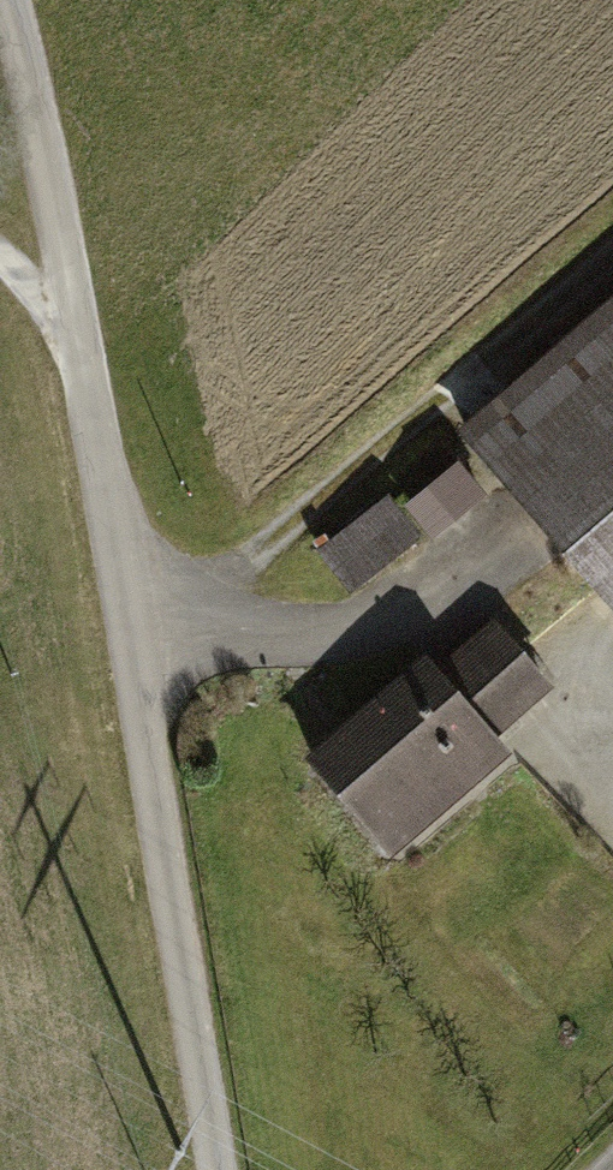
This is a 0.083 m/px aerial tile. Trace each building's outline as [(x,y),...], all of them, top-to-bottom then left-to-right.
[(471,431),(612,595),(612,309),(471,431)] [(481,494),(449,451),(323,547),(356,590),(481,494)] [(424,656),(309,757),(399,858),(515,757),(491,730),(545,682),(496,626),(441,674),(424,656)]
